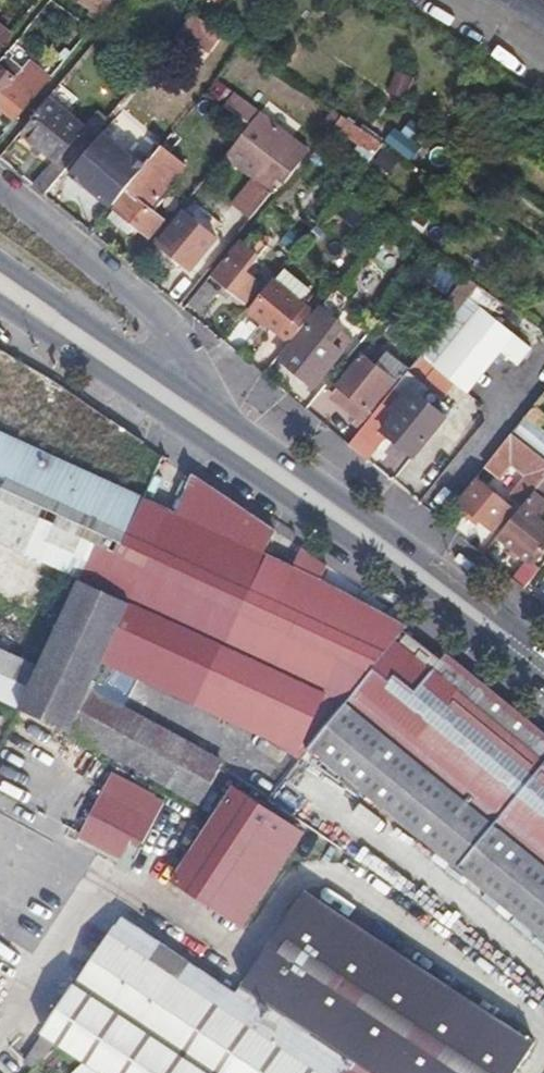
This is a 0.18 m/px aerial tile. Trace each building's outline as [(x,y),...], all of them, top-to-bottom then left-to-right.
[(89,11),(85,17),(92,21),(109,0),(76,0),(89,11)] [(543,33),(543,0),(493,0),(543,33)] [(193,14),(179,30),(211,52),(224,35),(193,14)] [(9,33),(0,25),(0,44),(9,33)] [(50,78),(11,46),(0,60),(0,115),(10,124),(50,78)] [(397,73),(391,92),(406,97),(412,77),(397,73)] [(217,78),(207,89),(212,92),(231,108),(250,124),(258,114),(217,78)] [(32,185),(43,194),(104,120),(94,111),(82,126),(48,97),(33,116),(35,118),(22,133),(55,158),(32,185)] [(319,140),(329,125),(337,114),(327,107),(308,132),(319,140)] [(242,133),(250,124),(231,108),(224,116),(242,133)] [(222,156),(231,164),(234,161),(271,191),(303,152),(258,114),(250,124),(242,133),(231,146),(222,156)] [(345,159),(359,169),(380,144),(337,114),(329,125),(355,145),(345,159)] [(397,129),(387,143),(411,161),(422,147),(397,129)] [(115,177),(127,187),(137,175),(143,166),(132,158),(125,166),(96,142),(78,164),(88,173),(80,182),(99,197),(115,177)] [(137,175),(127,187),(130,189),(107,216),(127,233),(137,223),(149,234),(162,219),(149,207),(184,164),(162,144),(143,166),(137,175)] [(251,179),(231,204),(248,218),(268,193),(251,179)] [(215,238),(184,212),(158,243),(190,269),(215,238)] [(224,284),(233,291),(243,300),(256,284),(244,272),(265,245),(253,235),(244,245),(238,240),(211,273),(224,284)] [(445,268),(432,258),(426,266),(439,276),(445,268)] [(283,269),(274,280),(290,294),(300,283),(283,269)] [(475,285),(466,278),(444,305),(453,312),(475,285)] [(204,279),(187,301),(199,311),(216,289),(204,279)] [(248,311),(288,344),(313,313),(302,304),(290,294),(274,280),(248,311)] [(290,294),(302,304),(311,293),(300,283),(290,294)] [(228,298),(233,291),(224,284),(219,290),(228,298)] [(419,354),(463,390),(497,349),(514,362),(528,345),(487,313),(497,300),(475,285),(453,312),(449,318),(419,354)] [(292,368),(299,373),(313,384),(339,352),(329,342),(341,326),(332,318),(345,303),(335,294),(281,359),(292,368)] [(449,318),(453,312),(444,305),(439,311),(449,318)] [(331,396),(363,422),(405,370),(384,352),(373,365),(363,357),(331,396)] [(296,377),(299,373),(292,368),(289,371),(296,377)] [(363,422),(346,444),(358,454),(366,460),(387,435),(413,455),(445,417),(413,393),(421,383),(405,370),(363,422)] [(413,393),(445,417),(452,409),(421,383),(413,393)] [(525,413),(539,425),(543,409),(543,406),(536,400),(525,413)] [(525,501),(543,478),(543,459),(511,430),(486,461),(500,473),(511,461),(527,474),(512,491),(525,501)] [(146,499),(0,432),(0,541),(80,578),(104,589),(146,499)] [(387,435),(366,460),(391,481),(413,455),(387,435)] [(177,513),(146,499),(104,589),(80,578),(59,623),(108,647),(144,664),(224,703),(228,705),(238,708),(262,717),(266,718),(274,722),(278,724),(310,745),(401,633),(406,627),(376,608),(349,594),(353,585),(302,550),(294,567),(262,552),(243,543),(255,518),(194,477),(177,513)] [(498,534),(531,561),(543,545),(543,526),(531,515),(527,519),(522,514),(543,486),(543,478),(525,501),(498,534)] [(493,529),(510,507),(480,482),(477,486),(473,483),(458,501),(493,529)] [(272,530),(255,518),(243,543),(262,552),(272,530)] [(525,561),(511,578),(523,587),(536,570),(525,561)] [(20,704),(18,708),(24,711),(66,733),(69,727),(63,724),(65,722),(49,712),(55,701),(71,711),(85,687),(87,688),(108,647),(59,623),(39,665),(20,704)] [(299,759),(334,788),(345,776),(499,900),(543,937),(543,763),(430,671),(405,701),(372,673),(404,636),(401,633),(310,745),(299,759)] [(405,701),(430,671),(436,664),(404,636),(372,673),(405,701)] [(20,704),(39,665),(0,647),(0,694),(20,704)] [(470,671),(445,652),(436,664),(430,671),(543,763),(543,731),(470,671)] [(63,724),(69,727),(196,802),(218,764),(87,688),(85,687),(71,711),(65,722),(63,724)] [(49,712),(65,722),(71,711),(55,701),(49,712)] [(238,708),(228,705),(224,714),(257,728),(262,717),(238,708)] [(265,731),(299,759),(310,745),(278,724),(274,722),(265,731)] [(151,795),(109,772),(77,828),(118,853),(151,795)] [(299,829),(234,787),(174,876),(241,920),(299,829)] [(301,889),(239,983),(376,1072),(509,1072),(530,1042),(301,889)] [(345,1059),(306,1034),(290,1054),(277,1046),(291,1025),(236,989),(221,1010),(107,936),(24,1065),(34,1071),(60,1048),(87,1065),(99,1072),(336,1072),(345,1059)]
